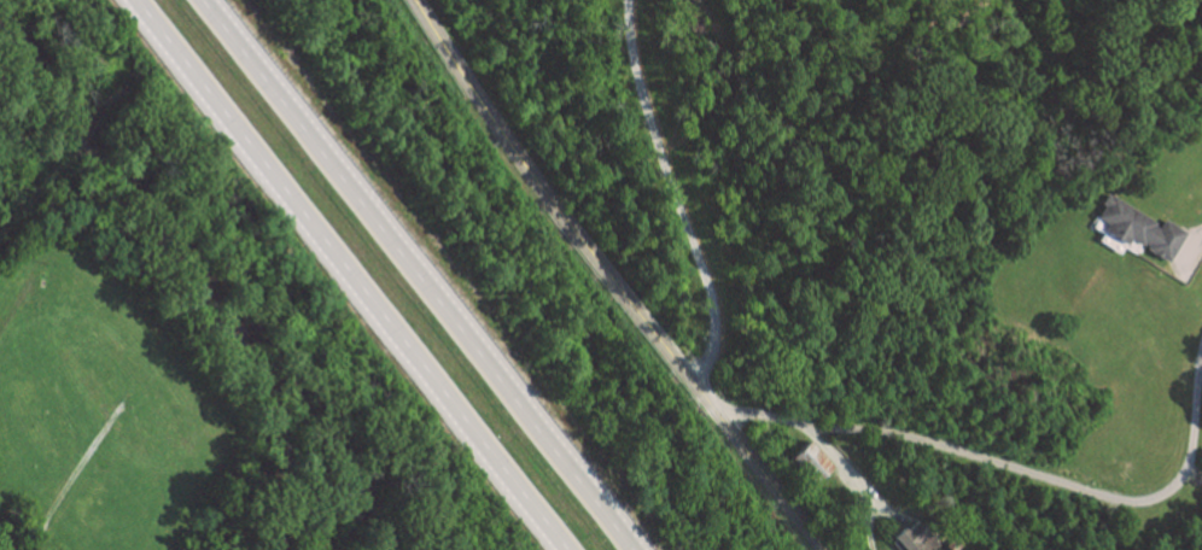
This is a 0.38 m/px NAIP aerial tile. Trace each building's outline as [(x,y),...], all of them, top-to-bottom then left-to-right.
[(1188,232),(1165,220),(1163,225),(1110,196),(1098,218),(1109,223),(1098,243),(1123,256),(1132,239),(1172,261),(1188,232)] [(797,459),(823,483),(840,465),(814,441),(797,459)] [(921,520),(895,542),(902,549),(919,549),(921,548),(924,549),(938,549),(943,545),(921,520)]
